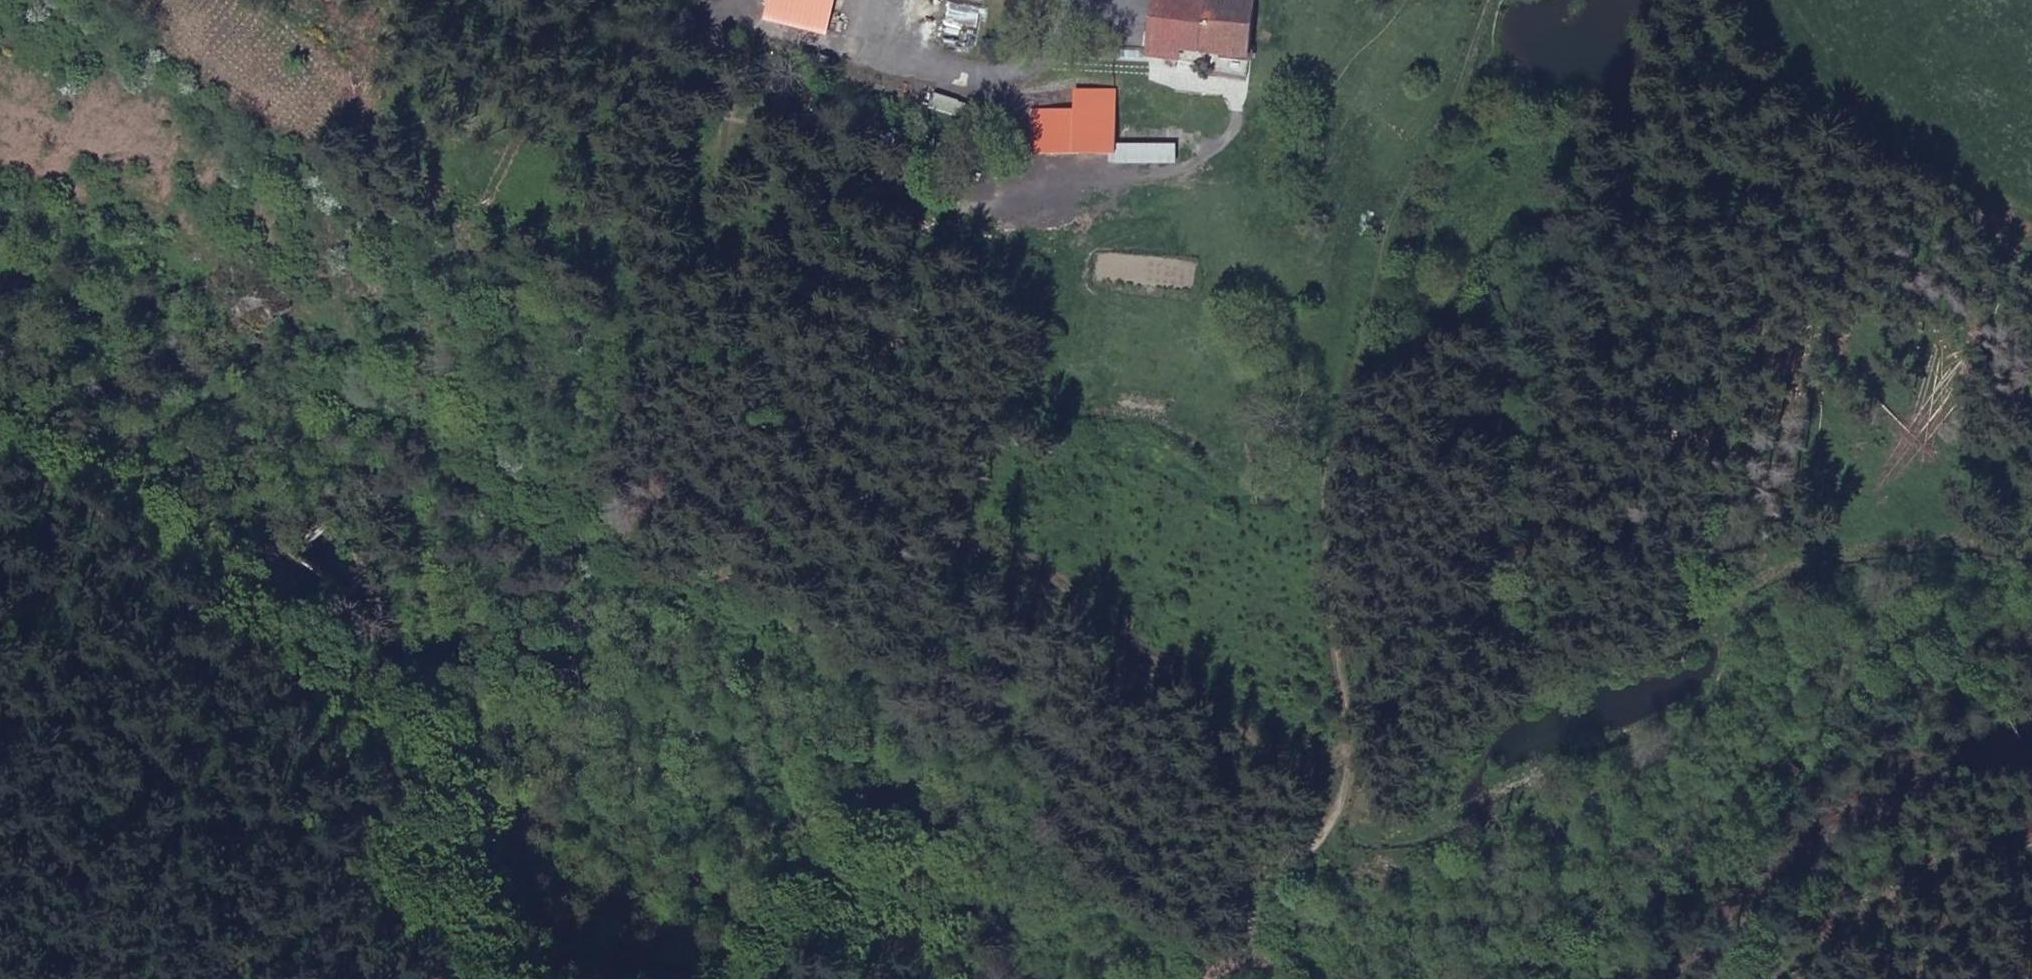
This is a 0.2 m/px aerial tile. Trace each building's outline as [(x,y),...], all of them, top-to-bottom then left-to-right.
[(767,15),(826,29),(833,0),(770,0),(767,15)] [(1145,48),(1174,52),(1194,55),(1201,0),(1151,0),(1145,48)] [(1253,0),(1201,0),(1194,55),(1245,61),(1253,0)] [(1174,52),(1145,48),(1144,57),(1173,60),(1174,52)] [(1073,110),(1030,109),(1029,154),(1115,154),(1115,89),(1073,89),(1073,110)]
